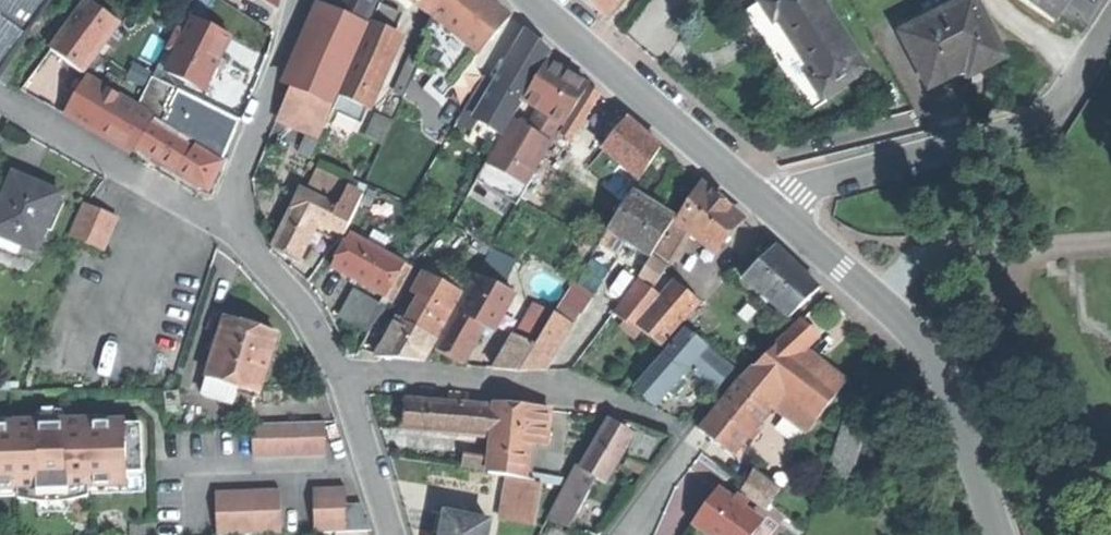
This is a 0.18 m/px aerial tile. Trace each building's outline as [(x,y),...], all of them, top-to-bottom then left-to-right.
[(49,0),(0,0),(0,72),(49,0)] [(91,0),(89,0),(52,49),(82,72),(104,43),(120,22),(91,0)] [(255,17),(276,23),(282,0),(264,0),(255,17)] [(340,12),(369,25),(380,0),(346,0),(340,12)] [(431,13),(437,0),(414,0),(431,13)] [(431,13),(479,52),(510,17),(498,8),(489,0),(437,0),(431,13)] [(589,5),(606,19),(623,0),(584,0),(589,5)] [(822,0),(764,0),(747,11),(779,61),(811,111),(830,99),(826,94),(825,95),(812,76),(816,73),(787,29),(825,4),(822,0)] [(976,0),(969,0),(904,33),(932,87),(962,72),(981,62),(984,68),(1006,57),(976,0)] [(1055,24),(1070,0),(1019,0),(1055,24)] [(867,69),(825,4),(787,29),(816,73),(812,76),(825,95),(826,94),(850,79),(851,80),(867,69)] [(382,5),(374,23),(396,33),(404,14),(382,5)] [(315,38),(293,88),(335,106),(340,94),(370,25),(369,25),(340,12),(328,7),(315,38)] [(167,71),(204,91),(217,65),(231,37),(207,26),(185,14),(166,52),(174,56),(167,71)] [(374,23),(342,95),(365,105),(390,48),(397,33),(396,33),(374,23)] [(542,43),(532,35),(508,75),(501,86),(479,121),(503,135),(553,53),(542,43)] [(359,119),(339,110),(338,113),(363,125),(396,50),(390,48),(365,105),(359,119)] [(569,72),(550,60),(525,101),(565,125),(589,87),(590,85),(569,72)] [(436,75),(418,67),(403,97),(420,105),(436,75)] [(501,86),(485,76),(457,122),(473,132),(479,121),(501,86)] [(240,120),(152,77),(141,101),(140,104),(167,123),(179,131),(224,158),(240,120)] [(66,114),(132,154),(136,148),(151,123),(154,118),(137,108),(87,78),(66,114)] [(565,125),(561,133),(572,140),(600,93),(589,87),(565,125)] [(279,119),(311,133),(321,138),(335,106),(293,88),(279,119)] [(341,95),(335,108),(339,110),(359,119),(365,105),(342,95),(341,95)] [(644,132),(628,119),(604,149),(641,178),(661,145),(644,132)] [(493,156),(530,178),(551,142),(514,120),(493,156)] [(159,161),(179,174),(194,149),(175,138),(162,130),(151,123),(136,148),(159,161)] [(175,138),(179,131),(167,123),(162,130),(175,138)] [(302,153),(313,158),(322,138),(321,138),(311,133),(302,153)] [(179,174),(209,191),(222,162),(196,146),(194,149),(179,174)] [(470,196),(476,199),(486,205),(480,214),(489,220),(494,212),(507,220),(517,203),(518,204),(533,179),(530,178),(493,156),(470,196)] [(542,165),(532,184),(542,190),(553,171),(542,165)] [(310,189),(339,204),(349,183),(320,169),(310,189)] [(7,239),(15,242),(15,241),(24,245),(37,250),(61,193),(38,184),(15,174),(0,210),(0,236),(7,239)] [(715,252),(745,218),(722,199),(701,183),(677,221),(690,231),(715,252)] [(331,226),(346,234),(366,193),(350,185),(341,204),(340,206),(340,207),(331,226)] [(320,221),(331,226),(340,207),(303,190),(294,209),(320,221)] [(632,192),(609,229),(652,256),(658,247),(676,219),(654,206),(632,192)] [(470,196),(463,205),(470,209),(476,199),(470,196)] [(72,236),(105,250),(118,218),(86,204),(72,236)] [(302,260),(320,221),(294,209),(275,248),(286,253),(302,260)] [(497,250),(519,264),(543,220),(522,209),(497,250)] [(671,264),(690,231),(677,221),(656,254),(671,264)] [(387,297),(406,263),(352,233),(333,267),(353,278),(387,297)] [(15,242),(7,239),(3,248),(20,255),(24,245),(15,241),(15,242)] [(797,266),(776,247),(743,279),(790,318),(820,288),(797,266)] [(654,257),(641,277),(654,286),(667,266),(654,257)] [(435,259),(426,274),(462,295),(470,280),(435,259)] [(387,297),(392,300),(411,266),(406,263),(387,297)] [(400,318),(378,357),(400,359),(424,361),(462,295),(426,274),(424,273),(414,292),(422,297),(408,322),(400,318)] [(505,289),(477,276),(472,286),(473,287),(472,288),(510,307),(517,295),(505,289)] [(652,289),(640,279),(614,314),(627,323),(652,289)] [(700,302),(681,285),(642,330),(661,347),(700,302)] [(510,307),(472,288),(460,312),(497,330),(510,307)] [(341,317),(368,331),(372,326),(386,308),(356,290),(341,317)] [(560,306),(556,312),(550,322),(534,348),(521,372),(545,371),(579,318),(560,306)] [(497,330),(460,312),(438,348),(449,355),(464,364),(486,327),(495,334),(497,330)] [(209,376),(259,391),(276,333),(251,326),(226,318),(219,341),(218,340),(213,355),(215,355),(209,376)] [(687,330),(637,387),(647,395),(656,403),(669,389),(688,366),(695,372),(716,390),(733,371),(687,330)] [(808,344),(791,332),(778,345),(796,359),(808,344)] [(515,336),(494,368),(521,372),(534,348),(515,336)] [(796,359),(778,345),(751,371),(779,392),(815,420),(817,421),(839,392),(796,359)] [(688,366),(669,389),(676,395),(695,372),(688,366)] [(779,392),(751,371),(738,382),(769,406),(771,403),(779,392)] [(227,403),(230,395),(232,390),(257,397),(259,391),(209,376),(204,391),(203,396),(227,403)] [(769,406),(738,382),(719,407),(701,430),(713,439),(733,455),(770,407),(769,406)] [(806,431),(815,420),(779,392),(771,403),(806,431)] [(460,433),(462,405),(407,400),(406,415),(405,429),(460,433)] [(490,459),(489,470),(525,475),(529,444),(534,409),(515,406),(498,404),(497,408),(494,436),(490,459)] [(494,436),(497,408),(462,405),(460,433),(494,436)] [(534,409),(529,444),(549,445),(551,410),(534,409)] [(18,488),(18,498),(41,501),(41,498),(54,498),(68,497),(68,501),(75,499),(90,495),(90,485),(129,484),(129,471),(144,471),(143,422),(124,422),(124,420),(87,421),(87,419),(15,420),(15,424),(0,424),(0,488),(18,488)] [(635,434),(623,427),(610,419),(581,468),(597,477),(606,482),(617,463),(625,450),(635,434)] [(254,424),(255,456),(328,455),(327,422),(254,424)] [(654,461),(671,439),(626,422),(623,427),(635,434),(625,450),(654,461)] [(464,466),(489,470),(490,459),(465,456),(464,466)] [(597,477),(581,468),(579,466),(552,516),(572,525),(597,477)] [(745,485),(770,504),(780,490),(755,471),(745,485)] [(537,524),(543,484),(508,478),(502,518),(537,524)] [(316,532),(372,531),(365,509),(348,509),(347,487),(315,488),(316,532)] [(218,534),(283,533),(282,489),(217,491),(218,534)] [(735,502),(720,491),(708,508),(696,524),(711,534),(755,534),(764,523),(746,510),(735,502)] [(738,497),(735,502),(746,510),(749,505),(738,497)] [(490,523),(447,515),(443,534),(488,534),(490,523)]
